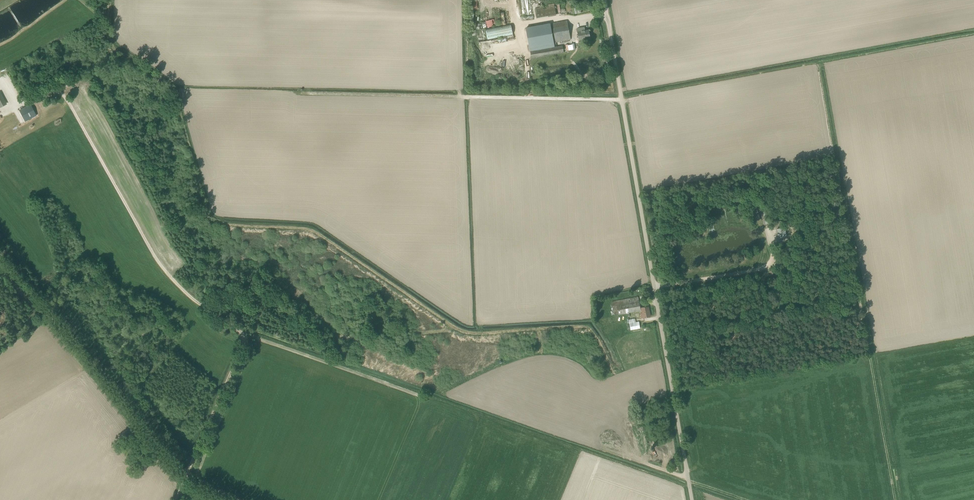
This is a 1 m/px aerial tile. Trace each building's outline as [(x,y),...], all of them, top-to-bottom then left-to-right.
[(528,0),(521,0),(524,10),(525,10),(525,8),(530,6),(528,0)] [(544,7),(535,8),(537,19),(556,15),(554,5),(554,3),(547,5),(548,6),(548,7),(546,7),(547,8),(544,9),(544,7)] [(550,23),(526,28),(529,47),(554,43),(561,41),(570,40),(566,20),(550,23)] [(488,40),(513,35),(510,24),(486,29),(488,40)] [(582,27),(577,29),(579,40),(590,38),(588,30),(583,31),(582,27)] [(555,47),(530,51),(531,58),(563,52),(562,45),(562,46),(557,46),(555,47)] [(501,55),(497,54),(495,61),(499,62),(500,59),(506,61),(508,55),(501,53),(501,55)] [(30,104),(19,110),(25,122),(36,116),(30,104)] [(778,238),(786,237),(785,227),(776,229),(778,238)] [(638,297),(612,302),(613,307),(615,315),(627,313),(628,317),(630,317),(629,312),(641,310),(638,297)] [(650,316),(648,306),(641,308),(643,314),(641,315),(642,318),(650,316)] [(629,324),(630,326),(630,330),(640,328),(639,322),(636,322),(635,318),(629,319),(629,324)]
